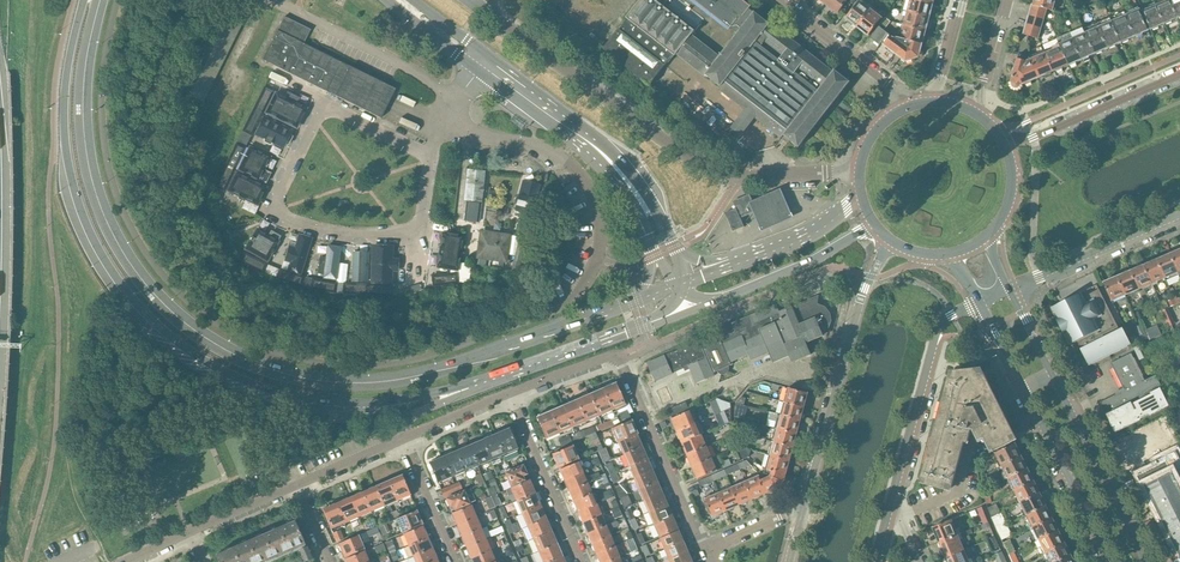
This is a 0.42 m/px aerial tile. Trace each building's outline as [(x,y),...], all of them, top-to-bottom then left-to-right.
[(668,62),(673,56),(674,56),(677,52),(702,71),(721,87),(719,90),(735,102),(781,138),(783,135),(799,148),(850,82),(835,70),(834,72),(770,22),(769,24),(754,12),(753,14),(749,10),(752,6),(751,5),(750,6),(742,0),(694,0),(730,28),(732,26),(739,32),(719,57),(700,42),(690,35),(694,30),(663,6),(667,0),(640,0),(627,17),(628,19),(620,29),(604,49),(650,85),(668,62)] [(667,6),(696,28),(703,17),(680,0),(671,0),(667,6)] [(826,3),(838,12),(847,0),(829,0),(826,3)] [(871,9),(860,0),(847,18),(847,20),(851,23),(853,22),(858,26),(871,9)] [(907,12),(928,17),(929,16),(930,15),(931,11),(930,10),(932,4),(917,0),(910,0),(907,12)] [(1057,0),(1035,0),(1033,5),(1032,4),(1032,5),(1047,9),(1054,11),(1057,0)] [(1155,3),(1164,24),(1165,23),(1166,24),(1172,22),(1172,21),(1177,18),(1170,0),(1163,0),(1155,3)] [(1177,18),(1179,17),(1179,19),(1179,18),(1179,0),(1170,0),(1177,18)] [(1164,24),(1155,3),(1141,9),(1151,29),(1152,29),(1153,30),(1158,28),(1158,26),(1164,24)] [(1032,5),(1029,15),(1044,19),(1047,9),(1032,5)] [(869,35),(882,18),(871,9),(858,26),(858,27),(858,29),(862,32),(864,31),(869,35)] [(1127,14),(1136,35),(1137,36),(1142,34),(1142,33),(1148,30),(1139,9),(1127,14)] [(907,12),(904,25),(925,30),(925,29),(927,29),(928,24),(926,23),(928,17),(907,12)] [(1127,14),(1111,21),(1120,42),(1122,41),(1123,42),(1128,40),(1129,39),(1136,35),(1127,14)] [(1029,15),(1027,24),(1042,29),(1044,19),(1029,15)] [(381,118),(381,117),(395,90),(395,89),(349,66),(303,44),(310,30),(284,17),(263,60),(380,118),(381,118)] [(1111,21),(1099,26),(1108,47),(1109,48),(1115,46),(1115,44),(1120,42),(1111,21)] [(1027,24),(1025,32),(1024,34),(1039,38),(1042,29),(1027,24)] [(904,25),(900,38),(921,43),(921,42),(923,42),(924,37),(923,36),(925,30),(904,25)] [(885,40),(889,34),(879,26),(870,38),(880,45),(884,39),(885,40)] [(1099,26),(1085,32),(1094,53),(1095,53),(1096,54),(1101,52),(1102,50),(1108,47),(1099,26)] [(1085,32),(1073,38),(1082,58),(1084,60),(1088,57),(1089,56),(1094,53),(1085,32)] [(921,43),(900,38),(891,35),(889,34),(885,40),(886,41),(884,43),(890,48),(890,50),(894,53),(896,53),(907,61),(911,60),(911,58),(919,56),(921,51),(919,50),(921,43)] [(1059,44),(1059,45),(1068,65),(1069,64),(1071,65),(1075,63),(1076,61),(1082,58),(1073,38),(1059,44)] [(1044,51),(1053,71),(1055,70),(1057,71),(1062,69),(1062,67),(1068,65),(1059,45),(1059,44),(1058,42),(1053,43),(1052,40),(1043,44),(1045,51),(1044,51)] [(1029,57),(1038,78),(1044,75),(1046,76),(1051,74),(1051,72),(1053,71),(1044,51),(1030,58),(1029,57)] [(1038,78),(1029,57),(1019,55),(1011,82),(1012,82),(1012,84),(1012,85),(1012,86),(1013,87),(1014,88),(1016,88),(1017,88),(1018,88),(1019,87),(1020,86),(1021,85),(1025,83),(1026,84),(1031,82),(1031,80),(1038,78)] [(892,69),(898,73),(900,70),(897,67),(899,64),(896,63),(892,69)] [(254,110),(263,114),(273,92),(265,88),(254,110)] [(275,93),(266,113),(297,128),(306,109),(275,93)] [(243,131),(252,135),(263,114),(254,110),(243,131)] [(255,134),(265,139),(265,142),(270,145),(272,143),(283,148),(285,145),(288,145),(292,137),(290,134),(291,131),(264,117),(255,134)] [(735,127),(730,133),(736,138),(741,131),(735,127)] [(226,165),(235,170),(245,148),(237,144),(226,165)] [(250,147),(239,170),(262,181),(273,159),(250,147)] [(226,165),(216,187),(224,191),(235,170),(226,165)] [(467,170),(464,200),(465,200),(466,200),(481,202),(485,172),(467,170)] [(236,173),(227,190),(258,205),(266,187),(236,173)] [(532,214),(539,186),(523,182),(515,210),(532,214)] [(781,189),(750,202),(760,225),(763,231),(793,218),(791,211),(781,189)] [(726,213),(729,220),(734,232),(735,231),(744,227),(741,218),(757,211),(750,195),(736,201),(734,202),(735,205),(737,208),(726,213)] [(466,200),(463,220),(479,222),(479,216),(480,209),(481,202),(466,200)] [(521,214),(517,228),(532,232),(536,218),(521,214)] [(279,242),(257,229),(245,249),(267,261),(279,242)] [(279,279),(290,283),(301,286),(313,240),(307,238),(302,236),(294,234),(287,231),(268,275),(279,279)] [(481,231),(477,258),(506,262),(510,235),(481,231)] [(521,231),(512,268),(523,270),(532,234),(521,231)] [(443,233),(437,267),(457,270),(463,236),(443,233)] [(321,257),(319,273),(324,274),(323,278),(336,280),(340,247),(328,246),(326,258),(321,257)] [(392,247),(378,246),(373,246),(371,282),(391,283),(391,270),(397,271),(398,260),(392,260),(392,247)] [(1179,274),(1179,248),(1177,250),(1177,252),(1171,254),(1179,274)] [(353,253),(352,281),(367,282),(368,253),(353,253)] [(1166,280),(1179,274),(1171,254),(1170,254),(1168,253),(1164,255),(1164,257),(1158,260),(1166,280)] [(262,273),(266,264),(245,254),(241,262),(262,273)] [(1150,263),(1145,265),(1153,286),(1166,280),(1158,260),(1157,260),(1155,259),(1150,261),(1150,263)] [(1140,292),(1153,286),(1145,265),(1143,266),(1142,265),(1137,267),(1137,269),(1131,271),(1140,292)] [(1127,297),(1140,292),(1131,271),(1130,272),(1128,270),(1124,272),(1124,274),(1118,277),(1127,297)] [(456,274),(432,276),(433,286),(457,283),(456,274)] [(1104,283),(1113,303),(1127,297),(1118,277),(1117,277),(1115,276),(1110,278),(1110,280),(1104,283)] [(336,283),(313,279),(311,289),(335,293),(336,283)] [(368,294),(368,285),(344,284),(344,293),(368,294)] [(368,285),(368,294),(392,295),(392,286),(368,285)] [(1083,369),(1128,347),(1097,285),(1052,308),(1083,369)] [(1171,290),(1176,304),(1179,303),(1179,298),(1179,297),(1177,298),(1173,289),(1171,290)] [(829,316),(827,311),(830,309),(826,300),(822,301),(818,290),(717,333),(736,378),(822,342),(829,316)] [(1166,300),(1161,302),(1164,310),(1169,308),(1166,300)] [(1140,320),(1141,320),(1138,313),(1133,315),(1136,322),(1138,321),(1139,322),(1141,321),(1140,320)] [(1170,326),(1175,324),(1170,313),(1165,315),(1170,326)] [(1134,328),(1141,343),(1149,340),(1141,321),(1139,322),(1140,325),(1134,328)] [(1111,364),(1123,389),(1115,394),(1116,396),(1101,403),(1107,416),(1108,416),(1111,422),(1110,422),(1116,433),(1141,420),(1141,419),(1150,415),(1151,415),(1170,406),(1155,376),(1145,381),(1132,354),(1111,364)] [(979,372),(960,374),(953,374),(925,477),(923,484),(948,491),(962,439),(965,440),(970,423),(973,424),(980,438),(985,436),(993,452),(1014,441),(979,372)] [(611,411),(625,405),(616,383),(614,384),(612,383),(608,384),(608,386),(602,389),(611,411)] [(595,392),(589,395),(598,416),(611,411),(602,389),(600,388),(596,390),(595,392)] [(784,402),(804,407),(804,406),(806,405),(807,401),(806,399),(807,393),(788,388),(784,402)] [(572,428),(598,416),(589,395),(588,395),(586,394),(583,396),(582,398),(575,401),(573,400),(570,401),(569,404),(562,406),(572,428)] [(742,396),(737,403),(744,405),(746,397),(742,396)] [(730,403),(718,399),(716,399),(721,412),(731,407),(730,403)] [(670,410),(671,413),(673,417),(690,409),(687,402),(670,410)] [(784,402),(781,415),(800,420),(801,419),(802,419),(803,414),(802,413),(804,407),(784,402)] [(735,407),(735,417),(744,419),(748,406),(744,405),(737,403),(735,407)] [(546,439),(572,428),(562,406),(558,408),(555,407),(552,409),(551,411),(545,414),(542,413),(539,415),(538,417),(536,418),(546,439)] [(731,421),(731,407),(721,412),(720,413),(724,425),(731,421)] [(678,431),(697,423),(691,410),(672,419),(673,421),(673,422),(675,427),(676,427),(678,431)] [(800,420),(781,415),(780,414),(776,428),(797,433),(798,432),(800,427),(799,426),(800,420)] [(618,442),(637,434),(638,433),(631,419),(611,428),(617,442),(618,442)] [(602,424),(604,429),(614,424),(612,420),(602,424)] [(697,423),(678,431),(678,433),(678,434),(680,439),(681,439),(683,443),(702,435),(705,433),(700,421),(697,423)] [(772,441),(793,447),(793,446),(795,445),(796,440),(795,439),(797,433),(776,428),(772,441)] [(501,433),(496,435),(504,454),(517,449),(509,429),(507,430),(505,429),(501,431),(501,433)] [(575,434),(575,435),(577,440),(585,437),(586,437),(583,430),(575,434)] [(731,430),(722,435),(724,439),(732,435),(731,430)] [(596,433),(591,435),(596,445),(595,446),(597,451),(603,448),(596,433)] [(637,434),(618,442),(624,454),(642,446),(643,444),(641,440),(639,440),(637,434)] [(483,440),(483,441),(491,460),(504,454),(496,435),(490,438),(488,437),(484,439),(483,440)] [(569,435),(558,440),(561,447),(577,440),(575,435),(570,437),(569,435)] [(586,437),(585,437),(590,448),(595,446),(596,445),(591,435),(586,437)] [(707,446),(702,435),(683,443),(684,445),(683,446),(685,450),(686,451),(688,455),(707,446)] [(475,444),(469,446),(478,466),(491,460),(483,441),(481,441),(479,440),(475,442),(475,444)] [(772,441),(769,454),(790,460),(790,459),(791,458),(792,454),(792,452),(793,447),(772,441)] [(613,444),(606,447),(608,453),(615,449),(613,444)] [(1001,466),(1021,456),(1015,444),(995,453),(1001,466)] [(558,468),(579,459),(573,445),(552,453),(558,468)] [(457,452),(456,452),(465,471),(478,466),(469,446),(463,449),(462,448),(457,450),(457,452)] [(642,446),(624,454),(629,466),(647,459),(645,453),(646,452),(644,448),(643,448),(642,446)] [(712,458),(707,446),(688,455),(689,457),(688,458),(691,462),(691,463),(693,467),(712,458)] [(743,459),(746,458),(742,448),(738,447),(743,459)] [(749,457),(751,450),(742,448),(746,458),(749,457)] [(448,455),(443,458),(451,477),(465,471),(456,452),(455,453),(453,452),(449,454),(448,455)] [(790,460),(769,454),(768,455),(770,455),(766,468),(786,473),(786,472),(788,472),(789,467),(788,466),(790,460)] [(596,455),(590,457),(595,467),(600,465),(596,455)] [(1001,466),(1008,479),(1027,469),(1021,456),(1001,466)] [(451,477),(443,458),(437,460),(436,459),(431,461),(430,463),(429,464),(438,483),(444,480),(451,477)] [(712,458),(693,467),(694,469),(694,470),(696,475),(697,475),(698,479),(717,471),(712,458)] [(629,466),(634,478),(652,470),(652,469),(653,468),(651,464),(649,463),(647,459),(629,466)] [(723,468),(731,464),(729,459),(721,463),(723,468)] [(564,479),(564,480),(567,479),(583,472),(578,461),(560,469),(562,473),(561,474),(563,479),(564,479)] [(751,465),(746,461),(738,464),(741,469),(751,465)] [(611,462),(605,464),(609,474),(615,472),(611,462)] [(741,469),(738,464),(726,469),(728,475),(741,469)] [(505,473),(511,485),(528,478),(526,473),(527,471),(525,467),(523,467),(523,465),(505,473)] [(1151,500),(1179,558),(1179,467),(1164,475),(1171,490),(1151,500)] [(786,473),(766,468),(765,473),(767,479),(761,481),(766,493),(768,492),(769,493),(773,491),(774,490),(779,487),(782,488),(784,484),(783,482),(786,473)] [(728,475),(726,469),(713,475),(715,481),(728,475)] [(1008,479),(1014,491),(1034,481),(1027,469),(1008,479)] [(652,470),(634,478),(639,490),(657,482),(655,478),(655,477),(656,475),(654,472),(653,471),(652,470)] [(487,472),(480,474),(484,482),(490,479),(487,472)] [(567,487),(569,491),(588,483),(591,481),(591,482),(598,478),(598,479),(605,476),(604,474),(599,476),(598,472),(586,478),(583,472),(567,479),(564,480),(565,482),(564,482),(566,487),(567,487)] [(613,484),(619,481),(615,472),(609,474),(613,484)] [(476,476),(475,477),(478,485),(484,482),(480,474),(476,476)] [(745,480),(754,498),(755,498),(756,499),(760,497),(761,496),(766,493),(761,481),(758,474),(745,480)] [(375,487),(383,506),(411,494),(402,475),(401,476),(399,475),(395,476),(395,478),(387,482),(386,480),(381,482),(381,484),(375,487)] [(698,481),(700,487),(715,481),(713,475),(698,481)] [(493,486),(496,485),(493,479),(490,480),(490,479),(484,482),(490,497),(491,497),(497,494),(493,486)] [(529,480),(506,490),(508,495),(513,493),(516,501),(535,493),(534,491),(535,490),(533,486),(531,485),(529,480)] [(745,480),(732,486),(740,504),(741,503),(743,504),(747,503),(747,501),(754,498),(745,480)] [(1014,491),(1020,504),(1040,494),(1034,481),(1014,491)] [(657,482),(639,490),(644,501),(661,493),(661,492),(662,491),(660,487),(659,486),(657,482)] [(592,493),(588,483),(569,491),(570,495),(570,496),(572,500),(573,500),(573,502),(592,493)] [(623,483),(614,487),(619,498),(628,495),(623,483)] [(458,492),(455,484),(440,490),(443,498),(458,492)] [(357,517),(383,506),(375,487),(374,487),(373,486),(369,488),(368,490),(361,493),(360,492),(356,494),(355,495),(349,498),(357,517)] [(732,486),(719,491),(727,510),(728,509),(729,510),(734,508),(734,506),(735,506),(740,504),(732,486)] [(470,488),(458,493),(446,498),(446,499),(445,501),(447,505),(449,505),(451,510),(475,500),(470,488)] [(610,490),(602,493),(605,500),(613,496),(610,490)] [(704,495),(695,499),(703,518),(712,514),(713,516),(715,515),(716,516),(721,514),(721,512),(727,510),(719,491),(705,497),(704,495)] [(516,501),(522,513),(540,505),(538,501),(539,499),(537,495),(535,494),(535,493),(516,501)] [(597,504),(592,493),(573,502),(574,503),(574,504),(575,508),(576,508),(578,512),(597,504)] [(661,493),(644,501),(649,514),(667,506),(665,500),(665,498),(663,494),(662,494),(661,493)] [(491,497),(495,507),(501,505),(497,494),(491,497)] [(1020,504),(1026,516),(1046,506),(1040,494),(1020,504)] [(623,509),(632,505),(628,495),(619,498),(623,509)] [(357,517),(349,498),(348,498),(347,497),(342,499),(342,501),(335,504),(334,503),(330,505),(329,506),(323,509),(331,529),(357,517)] [(484,499),(488,510),(495,507),(491,497),(490,497),(484,499)] [(616,500),(610,502),(613,509),(619,507),(616,500)] [(601,514),(597,504),(578,512),(580,517),(579,518),(581,521),(582,521),(582,522),(601,514)] [(996,504),(987,508),(992,517),(1001,513),(996,504)] [(475,516),(470,505),(452,513),(453,515),(452,515),(454,520),(455,520),(457,524),(475,516)] [(522,513),(527,526),(545,518),(545,517),(546,515),(544,511),(542,511),(540,505),(522,513)] [(498,508),(502,519),(507,517),(503,506),(498,508)] [(667,506),(649,514),(654,525),(672,518),(672,516),(672,515),(671,511),(669,510),(667,506)] [(1026,516),(1032,528),(1052,518),(1046,506),(1026,516)] [(613,509),(612,510),(615,519),(622,516),(619,507),(613,509)] [(977,509),(983,524),(984,524),(988,523),(982,507),(977,509)] [(625,511),(629,520),(634,518),(630,509),(625,511)] [(387,514),(389,519),(398,514),(396,510),(387,514)] [(396,518),(402,532),(421,524),(419,518),(420,517),(418,512),(416,512),(415,510),(396,518)] [(606,525),(601,514),(582,522),(584,526),(583,527),(584,529),(585,529),(587,533),(606,525)] [(480,528),(475,516),(457,524),(457,525),(456,526),(458,531),(460,531),(462,536),(480,528)] [(527,526),(533,538),(551,531),(549,526),(550,524),(548,520),(546,519),(545,518),(527,526)] [(672,518),(654,525),(659,537),(677,529),(675,524),(676,522),(674,519),(672,518)] [(1032,528),(1038,540),(1058,530),(1052,518),(1032,528)] [(637,519),(630,522),(634,532),(642,529),(637,519)] [(939,543),(958,535),(951,520),(933,528),(934,530),(933,531),(935,535),(936,536),(939,543)] [(309,554),(306,547),(304,548),(303,545),(293,521),(292,521),(293,522),(216,554),(215,554),(219,561),(263,561),(297,548),(303,561),(311,558),(309,554)] [(509,521),(504,523),(509,534),(513,532),(509,521)] [(616,521),(609,524),(611,529),(618,526),(616,521)] [(385,524),(379,527),(383,535),(389,532),(385,524)] [(611,536),(606,525),(587,533),(589,537),(588,538),(590,543),(591,543),(592,544),(611,536)] [(422,526),(403,534),(408,545),(427,537),(426,535),(427,534),(426,531),(424,531),(422,526)] [(379,532),(377,527),(366,532),(368,536),(379,532)] [(485,539),(480,528),(462,536),(462,537),(461,538),(463,542),(465,542),(467,546),(485,539)] [(332,533),(336,542),(344,539),(340,530),(332,533)] [(1038,540),(1045,553),(1065,542),(1058,530),(1038,540)] [(533,538),(538,551),(556,543),(556,542),(557,541),(555,537),(554,537),(551,531),(533,538)] [(664,550),(683,542),(682,541),(683,539),(681,536),(680,536),(678,531),(660,539),(664,550)] [(636,535),(640,545),(644,543),(640,533),(636,535)] [(338,543),(339,545),(338,546),(340,551),(341,551),(344,557),(364,549),(358,535),(338,543)] [(958,535),(939,543),(942,549),(942,551),(943,555),(945,555),(946,558),(964,550),(958,535)] [(611,536),(592,544),(592,545),(592,546),(594,551),(595,551),(596,555),(615,547),(611,536)] [(408,545),(413,556),(432,548),(431,547),(432,545),(430,541),(429,541),(427,537),(408,545)] [(1000,548),(995,538),(988,541),(992,551),(1000,548)] [(490,550),(485,539),(467,546),(467,548),(466,549),(468,554),(470,554),(471,558),(490,550)] [(391,540),(384,542),(389,553),(395,550),(391,540)] [(683,542),(664,550),(668,560),(687,552),(685,548),(686,547),(685,544),(683,543),(683,542)] [(1049,561),(1057,561),(1071,555),(1065,542),(1045,553),(1049,561)] [(543,561),(547,561),(562,556),(559,550),(560,549),(559,545),(557,545),(556,543),(538,551),(543,561)] [(383,544),(374,548),(376,552),(385,548),(383,544)] [(523,552),(519,544),(514,546),(518,555),(523,552)] [(641,547),(645,557),(650,555),(645,545),(641,547)] [(510,547),(504,550),(507,556),(513,553),(510,547)] [(596,555),(598,559),(598,560),(599,561),(608,561),(620,557),(615,547),(596,555)] [(415,561),(428,561),(436,559),(436,557),(437,556),(435,552),(433,552),(432,548),(413,556),(415,561)] [(964,550),(946,558),(946,560),(946,561),(976,561),(970,548),(964,550)] [(490,550),(471,558),(472,560),(471,561),(472,561),(493,561),(495,561),(490,550)] [(364,551),(345,559),(346,561),(367,561),(368,561),(364,551)] [(395,552),(390,554),(394,561),(399,560),(395,552)] [(668,560),(669,561),(689,561),(691,561),(691,560),(691,559),(690,555),(688,555),(687,552),(668,560)] [(1002,552),(995,555),(999,561),(1007,561),(1002,552)]
